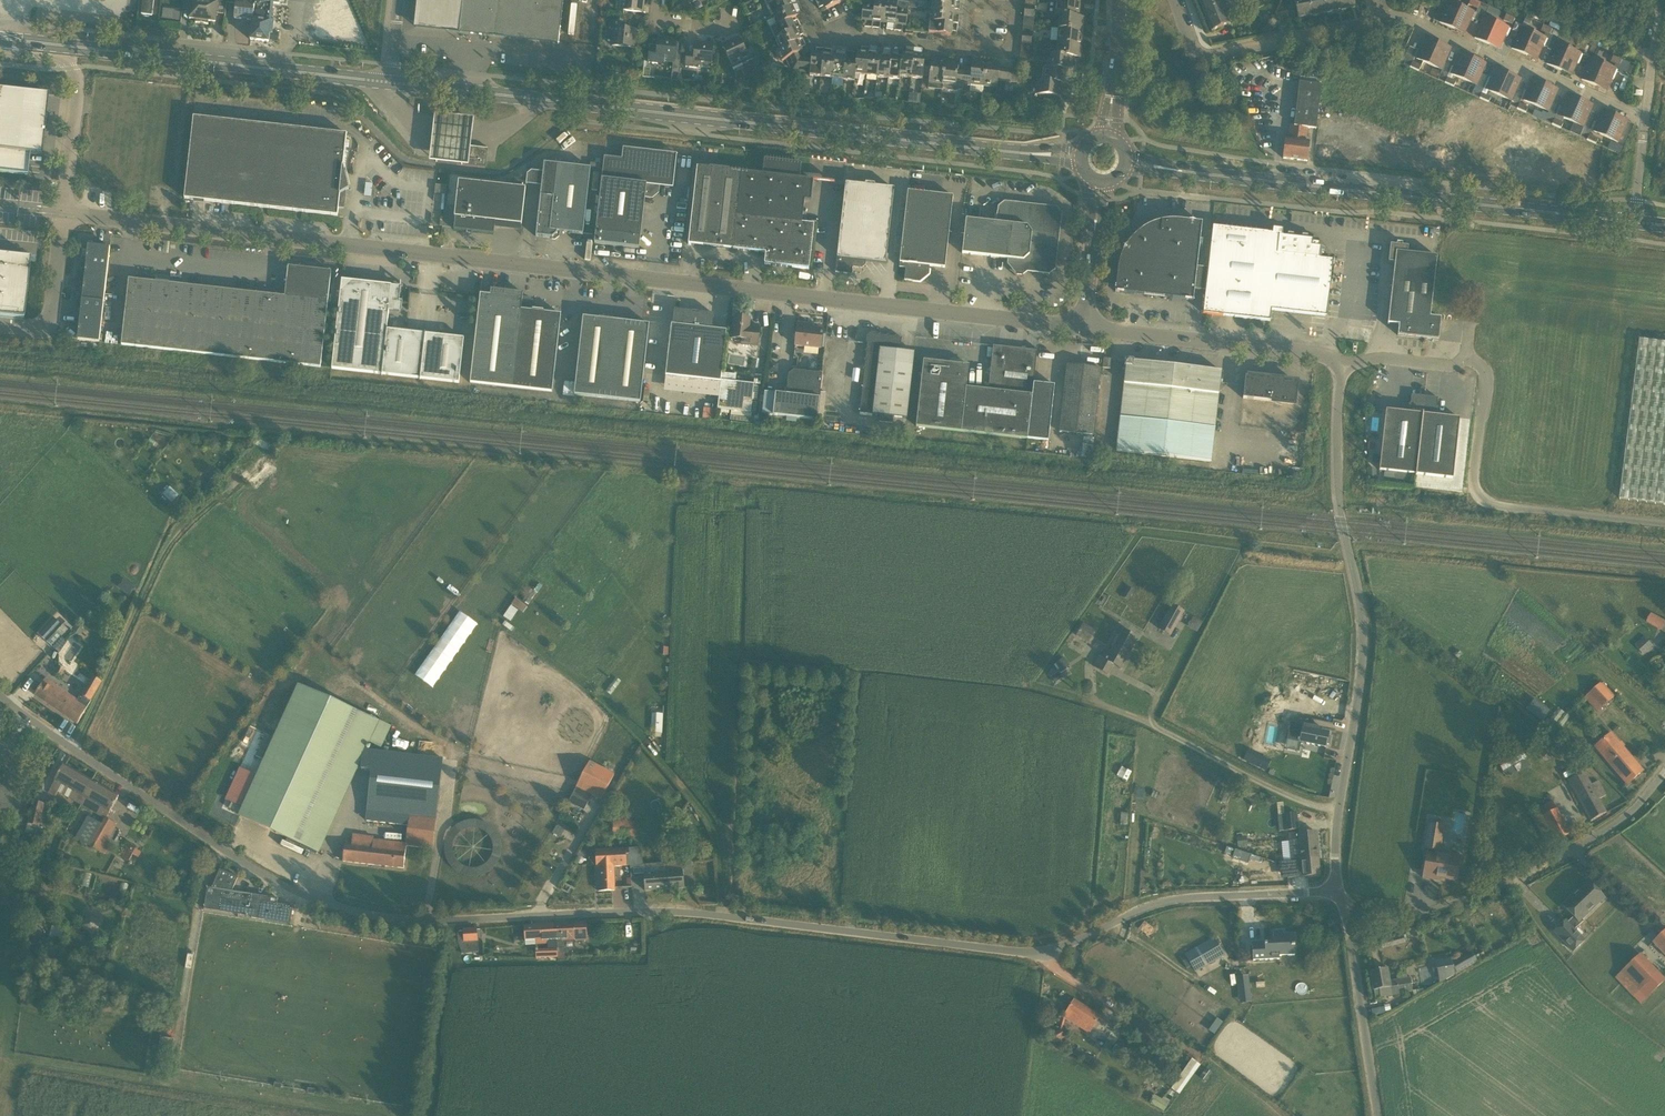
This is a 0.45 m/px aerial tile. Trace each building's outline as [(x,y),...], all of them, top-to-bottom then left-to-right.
[(202,23),(205,0),(184,0),(183,7),(191,8),(189,18),(196,19),(195,22),(196,23),(197,23),(199,23),(201,23),(202,23)] [(202,23),(203,23),(205,23),(206,24),(208,24),(208,23),(209,21),(215,21),(217,11),(226,12),(227,3),(227,2),(226,0),(205,0),(202,23)] [(255,0),(237,0),(234,18),(253,20),(255,0)] [(273,3),(279,4),(279,0),(255,0),(253,20),(250,40),(269,42),(273,3)] [(414,28),(459,33),(558,44),(563,0),(417,0),(414,28)] [(644,0),(618,0),(624,1),(623,10),(643,13),(644,0)] [(767,6),(772,16),(797,4),(795,0),(780,0),(767,6)] [(829,7),(826,8),(826,9),(845,0),(826,0),(829,7)] [(873,22),(875,0),(873,0),(864,0),(861,21),(862,21),(863,17),(873,18),(872,22),(873,22)] [(883,23),(884,23),(886,2),(875,0),(873,22),(874,18),(884,19),(883,23)] [(942,0),(932,0),(931,10),(953,13),(953,12),(949,12),(950,2),(954,2),(954,1),(942,0)] [(1201,4),(1212,31),(1229,24),(1220,0),(1211,0),(1201,4)] [(1309,0),(1294,0),(1298,18),(1312,16),(1312,18),(1313,18),(1309,0)] [(1313,18),(1313,16),(1326,13),(1324,0),(1309,0),(1313,18)] [(1339,0),(1324,0),(1326,13),(1340,10),(1341,12),(1341,10),(1339,0)] [(1341,10),(1355,7),(1354,0),(1339,0),(1341,10)] [(1473,0),(1470,0),(1468,4),(1477,9),(1480,3),(1473,0)] [(1077,3),(1054,1),(1053,15),(1058,15),(1079,17),(1079,10),(1076,10),(1077,3)] [(895,29),(895,24),(898,3),(886,2),(884,23),(887,23),(886,30),(895,31),(895,29)] [(1456,24),(1466,28),(1473,12),(1449,2),(1440,22),(1454,29),(1456,24)] [(909,4),(898,3),(895,24),(896,21),(906,22),(906,25),(906,26),(909,4)] [(787,22),(796,17),(794,14),(801,11),(797,4),(772,16),(776,26),(787,22)] [(952,16),(953,13),(931,10),(930,20),(930,21),(952,24),(957,24),(957,25),(958,25),(959,17),(952,16)] [(1080,24),(1081,17),(1079,17),(1058,15),(1057,28),(1083,31),(1083,24),(1080,24)] [(1505,15),(1503,21),(1512,25),(1515,19),(1505,15)] [(1491,39),(1501,44),(1508,28),(1484,17),(1481,22),(1475,38),(1489,44),(1491,39)] [(1524,22),(1530,25),(1533,20),(1526,17),(1524,22)] [(635,48),(637,30),(626,29),(626,22),(612,21),(610,36),(616,36),(615,46),(635,48)] [(948,24),(952,24),(930,21),(930,23),(929,33),(950,35),(947,34),(948,24)] [(1558,38),(1560,32),(1563,25),(1552,21),(1550,27),(1554,29),(1551,35),(1558,38)] [(771,41),(795,30),(795,29),(791,31),(787,22),(776,26),(771,29),(774,37),(770,39),(771,41)] [(1023,25),(1022,33),(1032,34),(1033,34),(1034,26),(1023,25)] [(1550,35),(1552,29),(1543,25),(1541,30),(1550,35)] [(1528,50),(1538,54),(1545,38),(1521,27),(1512,48),(1526,55),(1528,50)] [(1083,31),(1057,28),(1056,41),(1078,43),(1079,37),(1082,37),(1083,31)] [(771,42),(776,40),(780,49),(793,43),(794,43),(800,40),(796,41),(792,32),(795,30),(771,41),(771,42)] [(742,64),(756,57),(750,44),(743,47),(738,37),(722,45),(731,63),(735,70),(743,66),(742,64)] [(676,40),(659,38),(657,49),(651,48),(649,62),(664,64),(664,59),(680,61),(682,43),(676,42),(676,40)] [(1056,41),(1055,55),(1075,57),(1077,57),(1078,50),(1081,51),(1081,44),(1078,43),(1056,41)] [(1578,41),(1576,46),(1585,50),(1587,45),(1578,41)] [(711,69),(711,64),(713,44),(696,42),(694,53),(687,52),(686,66),(711,69)] [(1433,47),(1424,43),(1417,59),(1441,69),(1450,48),(1436,42),(1433,47)] [(800,71),(801,59),(794,43),(793,43),(780,49),(777,50),(782,61),(787,59),(793,70),(800,71)] [(1563,65),(1573,70),(1580,54),(1556,43),(1547,64),(1561,70),(1563,65)] [(1591,58),(1596,49),(1588,45),(1584,55),(1591,58)] [(847,52),(839,51),(838,51),(838,57),(834,57),(832,78),(832,86),(834,86),(834,91),(839,92),(840,87),(842,87),(843,80),(846,58),(846,53),(847,53),(847,52)] [(1021,51),(1019,65),(1029,66),(1030,60),(1032,61),(1033,53),(1021,51)] [(1323,71),(1316,73),(1320,96),(1330,94),(1327,79),(1338,77),(1333,52),(1332,52),(1332,51),(1323,53),(1323,54),(1319,55),(1323,71)] [(856,63),(855,75),(866,76),(869,54),(868,54),(868,58),(857,57),(858,53),(857,53),(856,63)] [(869,54),(866,76),(877,77),(880,56),(879,56),(879,59),(869,58),(869,54)] [(1049,54),(1048,68),(1068,70),(1070,70),(1071,63),(1074,63),(1075,57),(1055,55),(1049,54)] [(801,59),(800,71),(810,72),(809,76),(821,77),(823,55),(823,59),(817,59),(817,55),(812,55),(811,60),(801,59)] [(834,57),(834,60),(831,60),(823,59),(824,56),(823,55),(821,77),(832,78),(834,57)] [(901,62),(899,80),(900,80),(900,76),(911,78),(913,56),(913,60),(902,59),(903,55),(902,55),(901,62)] [(880,59),(880,56),(877,77),(888,78),(891,57),(890,57),(890,60),(880,59)] [(922,79),(923,75),(924,62),(925,57),(924,57),(924,61),(913,60),(914,56),(913,56),(911,78),(922,79)] [(1620,66),(1622,61),(1613,56),(1610,62),(1620,66)] [(888,78),(899,80),(901,62),(891,61),(891,57),(888,78)] [(1293,60),(1292,60),(1297,85),(1308,83),(1311,97),(1320,96),(1316,73),(1310,74),(1306,58),(1302,58),(1302,57),(1293,59),(1293,60)] [(855,81),(855,75),(856,63),(846,62),(846,58),(843,80),(855,81)] [(1468,63),(1459,58),(1451,74),(1476,85),(1485,64),(1471,58),(1468,63)] [(931,63),(924,62),(923,75),(929,76),(928,84),(942,86),(945,60),(939,59),(938,63),(932,62),(932,59),(931,59),(931,63)] [(1282,80),(1275,81),(1280,104),(1289,102),(1286,87),(1297,85),(1292,60),(1291,61),(1291,59),(1282,61),(1282,62),(1279,63),(1282,80)] [(1598,81),(1608,85),(1615,69),(1591,59),(1582,79),(1596,86),(1598,81)] [(959,89),(962,89),(964,72),(958,71),(959,62),(958,62),(958,65),(951,64),(952,61),(945,60),(942,86),(942,87),(945,87),(949,90),(956,91),(959,89)] [(964,72),(962,89),(962,91),(963,92),(970,92),(982,93),(982,87),(983,87),(986,61),(979,61),(979,64),(973,63),(973,60),(972,60),(971,72),(964,72)] [(992,66),(993,62),(986,61),(983,87),(997,88),(998,80),(1004,81),(1006,68),(999,67),(1000,63),(999,63),(999,66),(992,66)] [(1421,66),(1420,66),(1412,63),(1410,67),(1419,71),(1421,66)] [(1252,68),(1251,69),(1256,93),(1267,91),(1270,106),(1280,104),(1275,81),(1268,82),(1265,66),(1261,66),(1261,65),(1252,67),(1252,68)] [(1629,65),(1626,72),(1632,75),(1635,67),(1629,65)] [(1043,67),(1042,80),(1062,82),(1064,82),(1064,76),(1068,76),(1068,70),(1048,68),(1043,67)] [(1241,88),(1234,89),(1239,112),(1248,110),(1245,95),(1256,93),(1251,69),(1250,69),(1250,67),(1241,69),(1241,70),(1237,71),(1241,88)] [(1004,81),(1011,82),(1013,69),(1006,68),(1004,81)] [(1437,78),(1440,72),(1432,68),(1429,75),(1437,78)] [(1018,82),(1019,70),(1013,69),(1011,82),(1018,82)] [(1486,90),(1510,100),(1520,79),(1505,73),(1503,78),(1493,74),(1486,90)] [(1445,83),(1454,87),(1456,82),(1447,78),(1445,83)] [(1042,80),(1036,80),(1035,94),(1060,96),(1061,96),(1057,95),(1058,89),(1061,89),(1062,82),(1042,80)] [(1475,87),(1467,84),(1464,90),(1472,93),(1475,87)] [(1557,90),(1543,84),(1540,89),(1531,84),(1523,100),(1548,111),(1557,90)] [(1479,97),(1482,89),(1476,87),(1473,94),(1479,97)] [(0,89),(0,172),(27,175),(30,153),(41,155),(48,94),(0,89)] [(1012,102),(1013,93),(1005,92),(1004,101),(1012,102)] [(1480,98),(1489,102),(1491,97),(1482,94),(1480,98)] [(1324,100),(1320,132),(1331,133),(1341,134),(1340,144),(1360,146),(1362,125),(1333,121),(1335,98),(1324,100)] [(1575,104),(1566,100),(1558,116),(1582,126),(1592,106),(1578,99),(1575,104)] [(1517,109),(1526,113),(1528,108),(1519,104),(1517,109)] [(429,159),(466,164),(468,154),(468,147),(472,116),(434,112),(429,159)] [(1610,120),(1600,115),(1593,131),(1618,142),(1627,121),(1612,115),(1610,120)] [(185,199),(338,216),(340,194),(347,134),(194,117),(185,199)] [(1552,124),(1561,128),(1563,124),(1554,120),(1552,124)] [(1582,128),(1574,124),(1570,132),(1579,135),(1582,128)] [(1306,141),(1307,128),(1294,126),(1291,125),(1289,139),(1285,139),(1283,158),(1307,161),(1309,142),(1306,141)] [(1589,135),(1587,140),(1596,144),(1598,139),(1589,135)] [(1617,144),(1609,141),(1607,148),(1614,151),(1617,144)] [(468,147),(468,154),(466,164),(486,166),(488,149),(468,147)] [(673,187),(677,154),(623,148),(622,159),(604,156),(596,232),(594,243),(639,248),(640,238),(646,193),(649,194),(655,189),(655,185),(673,187)] [(737,216),(802,223),(805,200),(811,200),(813,180),(806,179),(799,178),(800,171),(801,163),(793,162),(788,161),(765,159),(763,174),(742,172),(737,216)] [(540,195),(536,236),(553,238),(557,234),(557,231),(583,233),(590,168),(557,164),(554,197),(540,195)] [(742,172),(702,167),(697,167),(688,244),(766,253),(764,264),(809,269),(814,225),(802,223),(737,216),(742,172)] [(495,221),(522,224),(527,179),(513,178),(512,186),(459,180),(454,217),(456,217),(454,229),(494,234),(495,221)] [(866,261),(886,263),(894,188),(846,183),(836,272),(852,274),(853,265),(862,266),(864,264),(866,261)] [(908,191),(899,265),(899,267),(906,268),(904,280),(917,281),(917,279),(921,279),(921,278),(924,278),(927,275),(926,273),(929,271),(930,266),(945,268),(953,196),(908,191)] [(996,222),(966,219),(962,253),(1007,259),(1007,264),(1016,275),(1023,276),(1027,272),(1049,275),(1056,269),(1062,213),(1057,207),(1004,201),(998,206),(996,222)] [(1202,223),(1179,220),(1170,220),(1160,221),(1151,224),(1143,229),(1135,235),(1129,242),(1124,250),(1120,258),(1119,262),(1118,266),(1118,269),(1115,292),(1160,297),(1193,301),(1194,290),(1205,291),(1207,268),(1197,267),(1202,223)] [(1268,232),(1213,226),(1203,313),(1270,321),(1271,310),(1325,316),(1325,317),(1328,317),(1328,315),(1327,315),(1333,260),(1324,259),(1325,248),(1318,247),(1318,244),(1315,241),(1313,240),(1313,235),(1283,232),(1283,230),(1269,228),(1268,232)] [(1391,293),(1432,298),(1437,256),(1407,253),(1408,246),(1402,246),(1402,243),(1397,243),(1397,245),(1390,244),(1388,262),(1395,263),(1391,293)] [(82,300),(104,302),(110,247),(88,244),(82,300)] [(24,318),(30,257),(0,254),(0,315),(24,318)] [(237,358),(321,367),(328,301),(330,282),(331,271),(288,266),(285,296),(244,291),(237,358)] [(237,358),(244,291),(129,279),(123,330),(121,345),(237,358)] [(332,368),(393,375),(398,331),(387,329),(387,328),(389,310),(402,312),(403,301),(399,301),(400,291),(401,287),(360,283),(360,280),(353,279),(353,282),(342,281),(342,280),(332,368)] [(490,295),(480,294),(470,383),(552,392),(561,314),(545,312),(543,312),(533,311),(531,311),(521,309),(523,293),(491,289),(490,295)] [(1432,298),(1391,293),(1388,323),(1399,325),(1398,335),(1438,340),(1441,318),(1430,316),(1432,298)] [(104,302),(82,300),(77,339),(100,342),(101,326),(104,302)] [(722,373),(727,331),(713,329),(714,314),(699,312),(699,314),(693,313),(693,312),(674,310),(673,324),(671,324),(666,375),(721,382),(718,409),(751,413),(754,384),(736,382),(736,374),(722,373)] [(640,402),(649,324),(613,320),(613,319),(611,320),(601,318),(599,318),(583,316),(574,395),(640,402)] [(730,338),(739,339),(741,339),(741,344),(758,346),(760,327),(749,326),(750,318),(735,316),(734,327),(731,326),(730,338)] [(821,348),(823,329),(806,327),(806,324),(797,323),(795,346),(821,348)] [(1362,341),(1369,342),(1371,329),(1364,328),(1362,341)] [(58,341),(65,341),(66,331),(59,330),(58,341)] [(425,334),(398,331),(393,375),(459,383),(464,338),(426,334),(426,333),(425,333),(425,334)] [(878,335),(873,334),(868,338),(860,413),(907,418),(914,352),(901,350),(902,337),(899,337),(897,335),(894,337),(890,336),(889,334),(886,336),(882,335),(880,333),(878,335)] [(1640,339),(1620,499),(1664,504),(1664,342),(1640,339)] [(916,426),(1028,439),(1033,395),(1034,383),(1037,350),(993,346),(988,390),(966,387),(969,365),(923,360),(916,426)] [(1110,369),(1111,359),(1103,358),(1102,368),(1110,369)] [(1116,451),(1200,460),(1211,461),(1221,371),(1127,360),(1116,451)] [(1093,435),(1100,369),(1067,365),(1059,431),(1093,435)] [(762,414),(787,416),(786,420),(795,421),(796,417),(817,420),(822,373),(796,370),(794,370),(792,372),(791,375),(788,374),(786,394),(764,392),(762,414)] [(1245,376),(1244,385),(1243,398),(1294,404),(1296,382),(1245,376)] [(1054,385),(1034,383),(1033,395),(1028,439),(1048,441),(1054,385)] [(1416,475),(1425,396),(1412,395),(1410,412),(1386,410),(1379,471),(1416,475)] [(1425,396),(1416,475),(1453,479),(1460,418),(1436,415),(1438,398),(1425,396)] [(703,407),(702,418),(715,419),(715,408),(703,407)] [(1093,457),(1094,437),(1083,437),(1082,456),(1093,457)] [(246,468),(250,475),(269,461),(264,455),(246,468)] [(212,466),(205,474),(212,481),(219,472),(212,466)] [(124,579),(118,587),(129,595),(135,587),(124,579)] [(1128,586),(1122,596),(1129,600),(1134,590),(1128,586)] [(515,597),(503,615),(510,620),(518,608),(523,611),(527,606),(515,597)] [(1170,636),(1184,612),(1172,605),(1159,629),(1170,636)] [(1651,614),(1647,623),(1664,632),(1664,620),(1651,614)] [(63,625),(60,623),(53,617),(38,633),(53,647),(62,637),(63,638),(73,628),(66,621),(63,625)] [(1088,642),(1095,631),(1083,624),(1077,636),(1088,642)] [(1121,669),(1138,638),(1123,630),(1110,654),(1103,650),(1094,667),(1107,674),(1113,664),(1121,669)] [(1634,644),(1644,655),(1653,646),(1644,636),(1634,644)] [(61,678),(65,671),(58,667),(54,674),(61,678)] [(77,724),(88,707),(103,682),(91,675),(76,703),(66,696),(68,694),(55,685),(54,687),(44,681),(35,695),(77,724)] [(1600,710),(1613,698),(1601,684),(1587,696),(1600,710)] [(311,849),(303,845),(363,714),(300,685),(240,816),(232,813),(225,827),(304,863),(311,849)] [(1526,709),(1541,720),(1549,709),(1534,698),(1526,709)] [(1550,718),(1561,727),(1569,716),(1558,708),(1550,718)] [(652,714),(651,733),(662,733),(663,714),(652,714)] [(1281,735),(1287,737),(1307,741),(1306,743),(1326,747),(1329,733),(1310,729),(1311,725),(1290,721),(1284,720),(1281,735)] [(1260,726),(1259,742),(1275,743),(1276,727),(1260,726)] [(1595,747),(1627,784),(1643,771),(1611,733),(1595,747)] [(264,735),(254,757),(262,760),(272,738),(264,735)] [(1541,744),(1540,745),(1537,742),(1532,746),(1536,749),(1534,750),(1543,759),(1549,752),(1541,744)] [(1520,748),(1497,761),(1503,771),(1526,757),(1520,748)] [(380,752),(365,750),(363,750),(361,769),(372,770),(370,789),(366,821),(409,826),(410,814),(436,817),(442,759),(380,752)] [(590,762),(576,788),(601,801),(615,775),(590,762)] [(81,804),(84,799),(94,782),(64,765),(55,781),(51,794),(55,796),(58,791),(81,804)] [(1121,765),(1120,777),(1131,777),(1132,765),(1121,765)] [(248,772),(238,794),(246,798),(256,775),(248,772)] [(1591,821),(1606,812),(1599,799),(1606,795),(1598,781),(1591,785),(1584,772),(1568,780),(1591,821)] [(94,782),(84,799),(109,813),(119,796),(94,782)] [(1548,844),(1570,833),(1553,801),(1531,813),(1548,844)] [(34,802),(28,824),(39,827),(44,805),(34,802)] [(1285,831),(1287,831),(1298,830),(1296,813),(1283,814),(1284,823),(1285,831)] [(433,847),(436,817),(410,814),(409,826),(407,843),(407,844),(433,847)] [(88,816),(76,838),(89,846),(102,824),(88,816)] [(102,824),(89,846),(100,852),(106,842),(100,839),(110,821),(106,819),(105,818),(102,824)] [(615,819),(613,834),(637,837),(639,822),(615,819)] [(453,843),(460,866),(471,866),(471,875),(476,873),(481,873),(498,867),(499,842),(492,820),(472,820),(448,828),(453,842),(453,843)] [(1400,823),(1398,834),(1409,836),(1411,837),(1413,823),(1400,821),(1399,823),(1400,823)] [(1447,857),(1440,855),(1435,855),(1435,850),(1440,851),(1444,826),(1428,823),(1424,848),(1425,848),(1425,847),(1428,847),(1427,853),(1423,878),(1440,881),(1440,878),(1456,881),(1459,867),(1462,867),(1463,857),(1448,854),(1447,857)] [(670,827),(669,841),(684,843),(685,829),(670,827)] [(1300,855),(1317,853),(1315,831),(1298,833),(1300,855)] [(1244,836),(1236,837),(1237,847),(1245,847),(1244,836)] [(404,868),(407,844),(407,843),(373,839),(373,845),(345,842),(343,861),(404,868)] [(139,857),(141,852),(127,845),(121,857),(129,862),(133,854),(139,857)] [(625,855),(625,866),(643,865),(643,864),(640,847),(628,848),(628,854),(625,855)] [(1226,847),(1224,854),(1233,857),(1232,859),(1248,864),(1249,859),(1257,862),(1258,857),(1251,855),(1235,850),(1226,847)] [(628,854),(628,848),(596,850),(598,881),(600,880),(601,891),(615,890),(614,866),(625,866),(625,855),(628,854)] [(1319,875),(1317,853),(1300,855),(1301,866),(1293,867),(1294,877),(1302,876),(1302,877),(1319,875)] [(643,873),(645,891),(693,887),(691,862),(665,864),(665,872),(643,873)] [(1263,865),(1264,879),(1284,878),(1284,864),(1263,865)] [(238,877),(220,869),(212,887),(208,887),(204,909),(205,909),(205,906),(252,913),(251,918),(290,924),(293,906),(277,903),(278,898),(232,891),(238,877)] [(1584,940),(1582,938),(1574,930),(1583,921),(1581,919),(1604,897),(1588,881),(1578,891),(1577,891),(1578,892),(1574,895),(1573,895),(1563,905),(1573,917),(1567,922),(1565,920),(1554,931),(1573,951),(1584,940)] [(80,926),(92,935),(102,924),(90,914),(80,926)] [(565,958),(564,941),(587,940),(586,922),(585,922),(553,924),(553,931),(556,931),(557,938),(558,957),(558,958),(565,958)] [(553,931),(553,924),(525,926),(524,926),(525,943),(535,943),(553,942),(553,948),(548,948),(549,957),(558,957),(557,938),(556,931),(553,931)] [(478,941),(477,929),(463,930),(464,942),(478,941)] [(1652,942),(1664,956),(1664,929),(1652,942)] [(1264,941),(1265,944),(1253,944),(1253,942),(1252,942),(1253,960),(1279,959),(1279,956),(1295,955),(1294,934),(1282,935),(1282,931),(1273,931),(1273,943),(1267,944),(1266,941),(1264,941)] [(1185,954),(1191,964),(1192,967),(1221,950),(1214,937),(1185,954)] [(1471,952),(1444,967),(1449,977),(1476,961),(1471,952)] [(1615,978),(1634,998),(1658,974),(1640,955),(1615,978)] [(1374,990),(1375,998),(1413,991),(1410,977),(1390,981),(1387,968),(1370,971),(1373,990),(1374,990)] [(1248,976),(1237,977),(1239,999),(1251,997),(1248,976)] [(1091,1012),(1092,1011),(1074,1000),(1067,1011),(1085,1023),(1086,1022),(1091,1025),(1097,1016),(1091,1012)] [(1052,1035),(1052,1036),(1050,1038),(1052,1042),(1055,1040),(1056,1042),(1065,1036),(1061,1029),(1052,1035)] [(1149,1102),(1164,1110),(1169,1101),(1154,1093),(1149,1102)]
